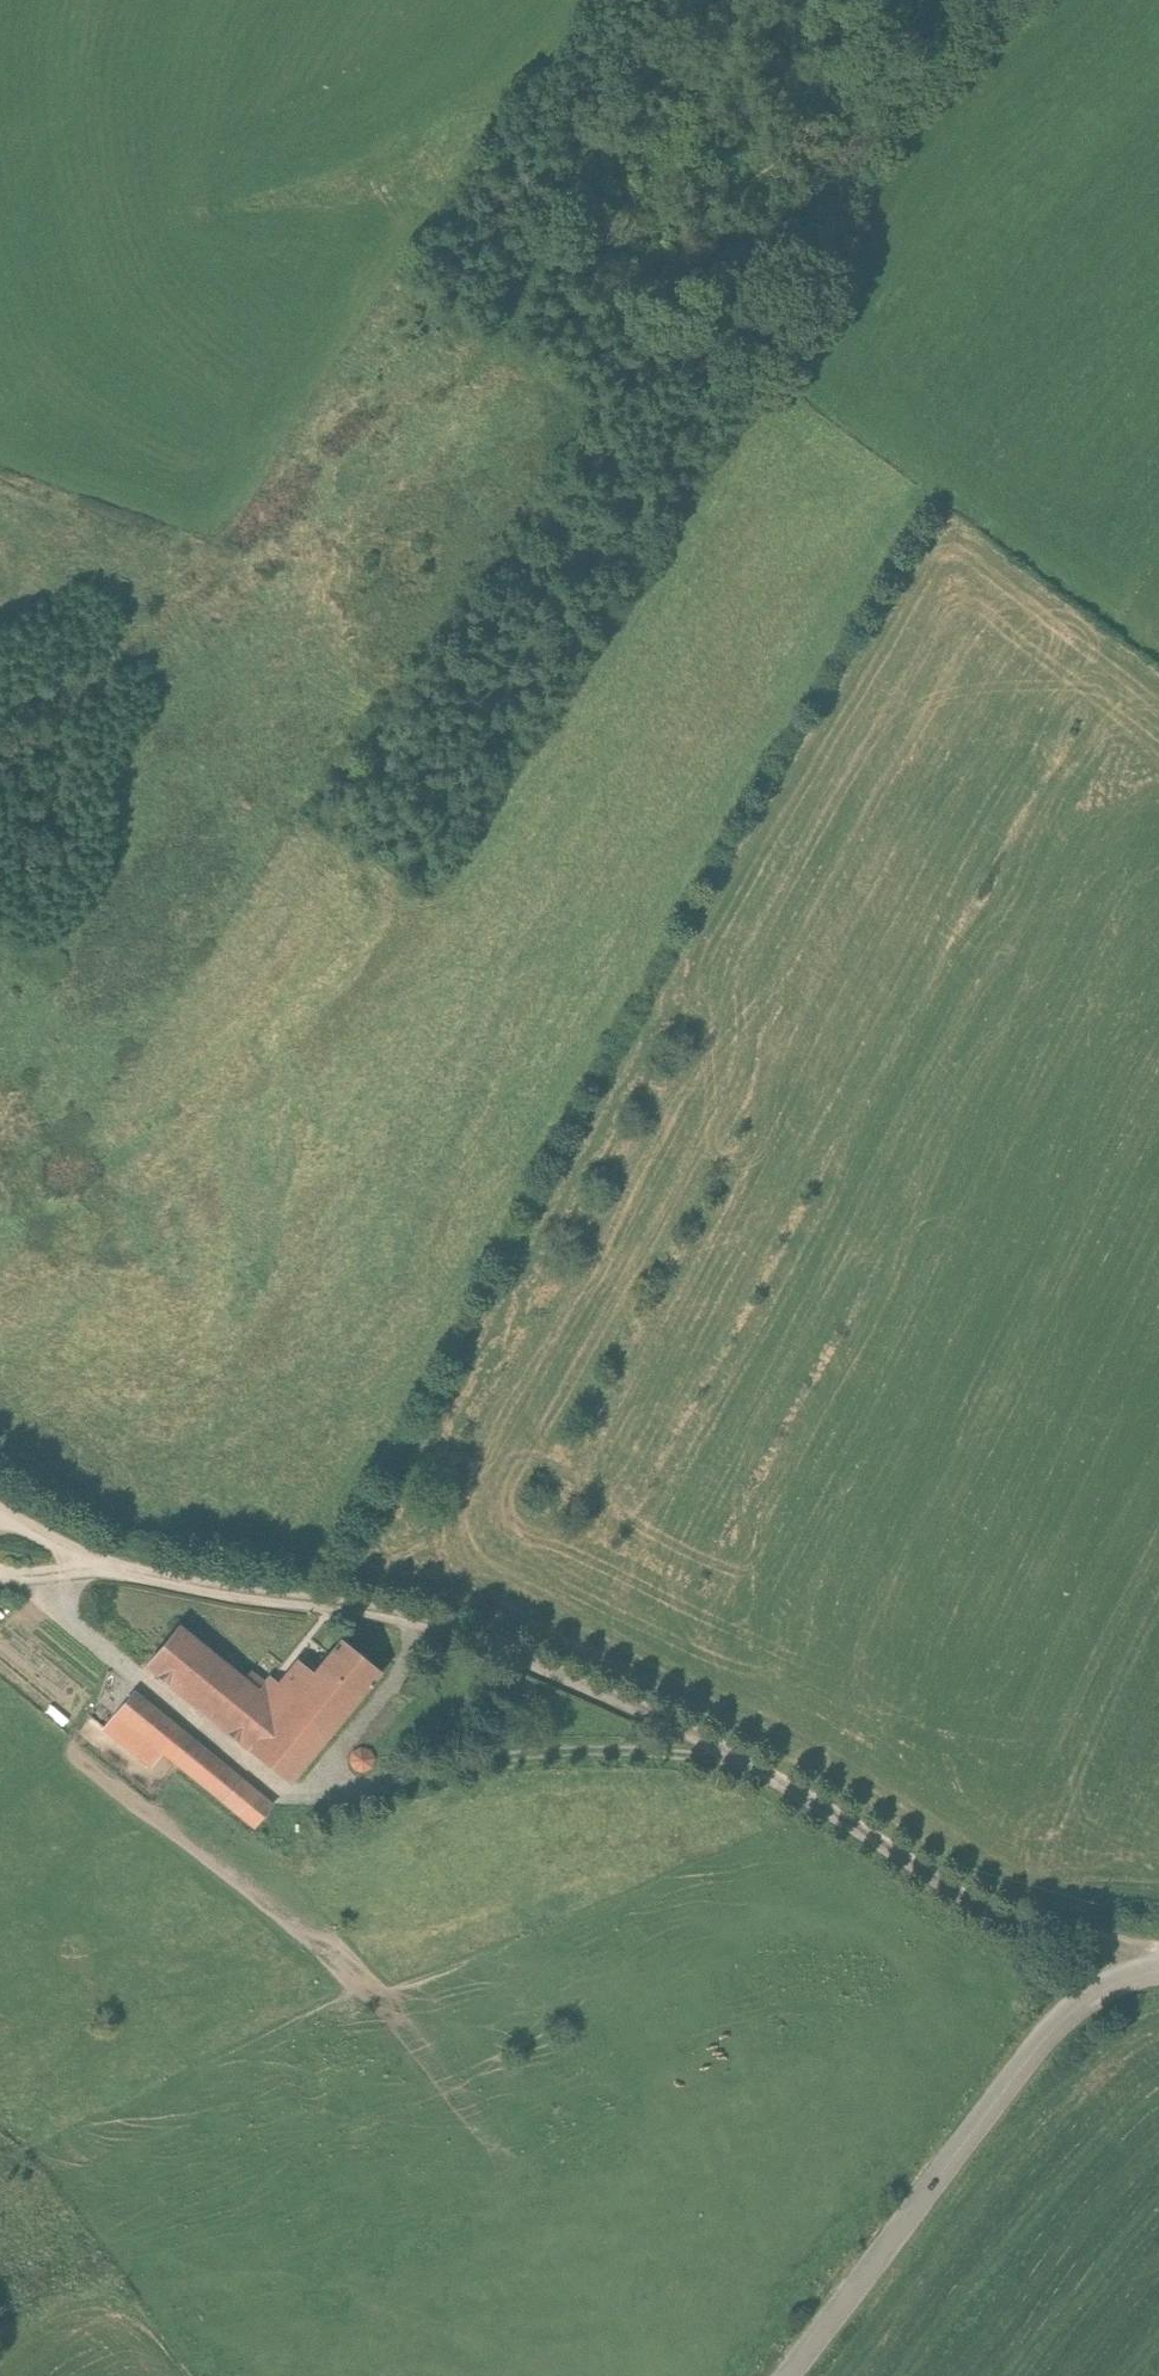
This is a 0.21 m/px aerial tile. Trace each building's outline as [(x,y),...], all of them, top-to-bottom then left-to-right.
[(147,1662),(143,1667),(291,1786),(383,1673),(339,1637),(311,1671),(296,1659),(277,1683),(268,1676),(264,1681),(255,1673),(263,1663),(221,1630),(206,1648),(178,1625),(147,1662)] [(286,1814),(133,1691),(103,1728),(149,1766),(159,1753),(266,1839),(286,1814)]
